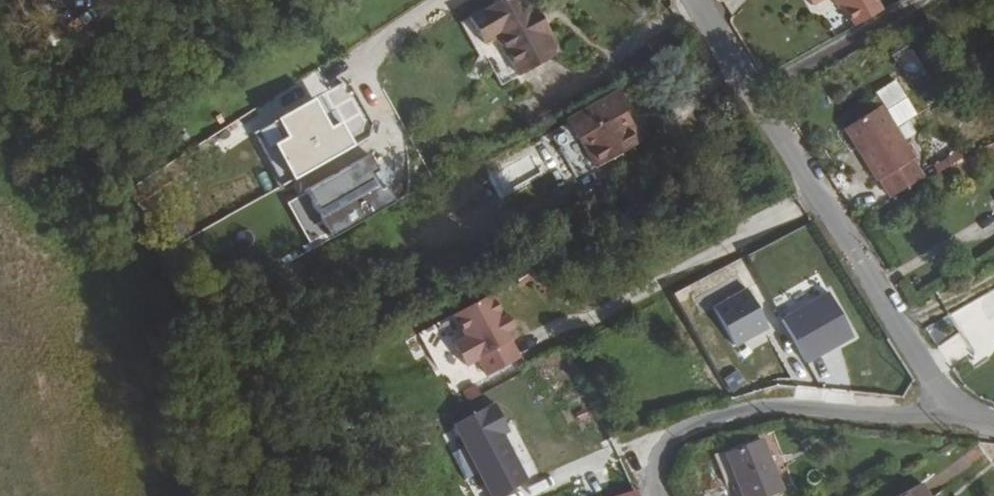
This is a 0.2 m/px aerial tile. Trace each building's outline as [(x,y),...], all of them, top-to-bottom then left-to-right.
[(302,7),(297,0),(289,0),(288,1),(294,11),(302,7)] [(530,12),(523,0),(513,0),(470,28),(489,59),(498,64),(510,85),(557,56),(547,40),(552,37),(534,8),(530,12)] [(854,26),(882,10),(876,0),(839,0),(854,26)] [(880,107),(894,130),(916,116),(894,81),(872,95),(880,107)] [(626,112),(632,109),(621,90),(568,119),(569,122),(578,138),(581,136),(597,166),(597,168),(644,142),(626,112)] [(876,183),(877,182),(890,201),(924,179),(894,130),(880,107),(842,130),(876,183)] [(577,177),(597,166),(581,136),(578,138),(569,122),(566,124),(569,129),(556,136),(577,177)] [(934,161),(938,173),(961,166),(957,154),(934,161)] [(742,281),(755,276),(749,257),(735,262),(742,281)] [(751,291),(713,311),(733,347),(771,327),(751,291)] [(782,321),(805,364),(853,338),(829,295),(782,321)] [(513,341),(490,297),(452,317),(464,340),(451,347),(462,368),(476,361),(485,379),(518,361),(508,343),(513,341)] [(732,394),(750,387),(744,369),(725,376),(732,394)] [(492,410),(457,429),(490,495),(510,495),(532,484),(492,410)] [(768,467),(758,442),(722,455),(737,495),(772,495),(762,469),(768,467)] [(920,486),(903,495),(926,495),(920,486)]
